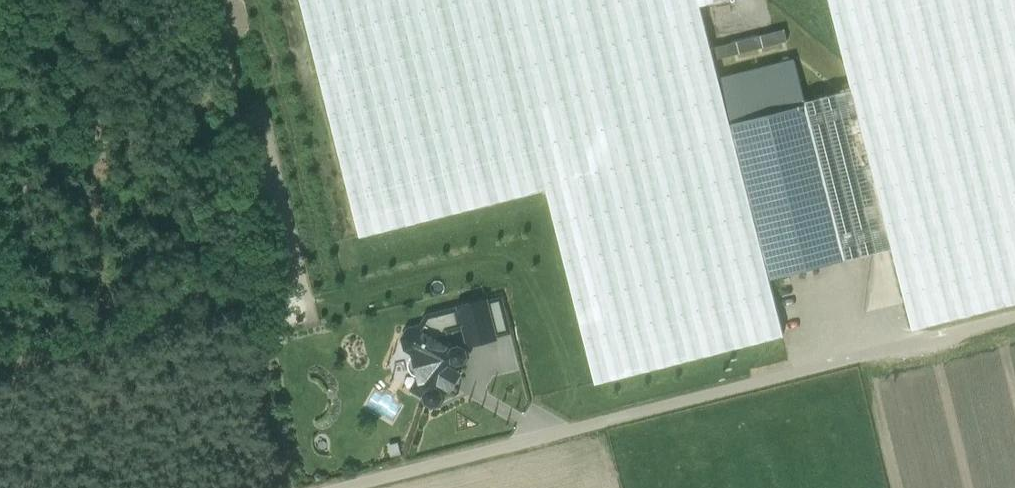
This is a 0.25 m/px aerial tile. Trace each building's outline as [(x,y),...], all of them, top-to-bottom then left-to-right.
[(784,335),(700,5),(721,0),(301,0),(361,236),(547,189),(596,383),(784,335)] [(852,90),(892,248),(913,329),(1014,303),(1014,0),(830,0),(852,90)] [(714,48),(717,58),(786,41),(784,31),(714,48)] [(770,279),(845,260),(806,102),(795,60),(720,79),(770,279)] [(845,260),(892,248),(852,90),(806,102),(845,260)] [(502,297),(486,301),(495,338),(512,334),(502,297)] [(486,301),(461,307),(466,327),(470,344),(495,338),(486,301)] [(427,315),(419,329),(441,341),(447,332),(466,327),(461,307),(427,315)] [(459,347),(453,348),(441,341),(419,329),(410,331),(405,339),(407,348),(414,352),(419,355),(415,362),(417,370),(424,374),(421,379),(418,385),(419,391),(426,395),(427,402),(433,405),(439,403),(442,398),(440,391),(443,386),(447,387),(457,370),(454,368),(457,363),(463,362),(467,356),(465,350),(459,347)] [(412,374),(421,379),(424,374),(417,370),(415,362),(419,355),(414,352),(408,361),(409,367),(412,374)] [(392,456),(401,454),(398,444),(390,446),(392,456)]
